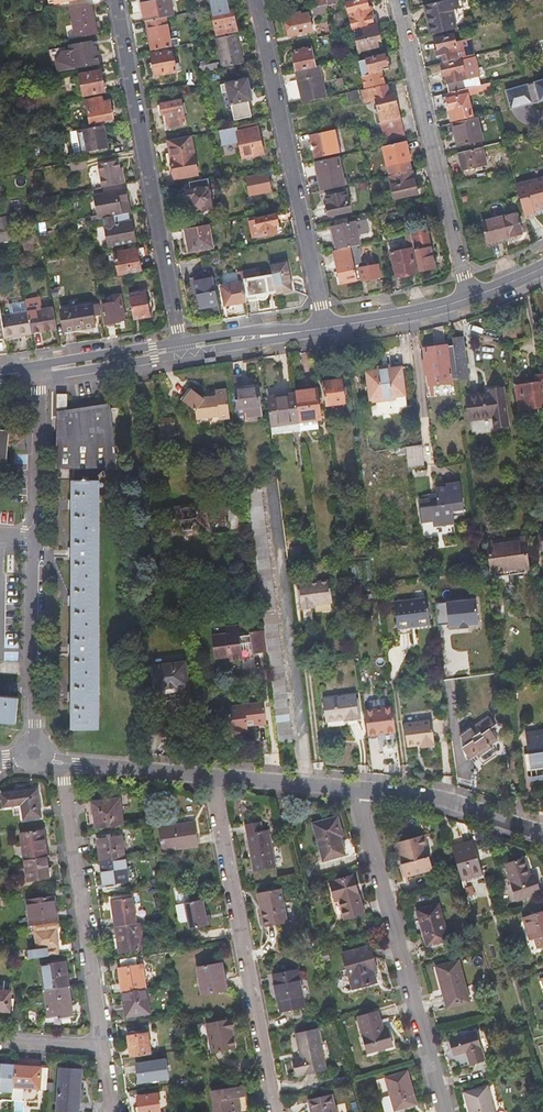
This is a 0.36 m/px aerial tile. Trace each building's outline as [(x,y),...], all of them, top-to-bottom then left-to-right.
[(146,21),(147,21),(167,17),(174,16),(171,0),(142,0),(146,21)] [(218,35),(237,31),(231,0),(211,0),(218,35)] [(354,30),(375,25),(373,13),(371,14),(367,0),(357,0),(347,2),(354,30)] [(431,35),(458,29),(453,9),(459,8),(458,0),(447,0),(424,6),(431,35)] [(508,17),(506,11),(503,1),(497,2),(501,18),(508,17)] [(76,38),(97,34),(92,5),(70,9),(76,38)] [(309,14),(286,19),(290,35),(313,30),(309,14)] [(154,40),(156,50),(173,47),(167,17),(147,21),(151,41),(154,40)] [(354,30),(352,30),(354,40),(358,40),(360,51),(379,47),(378,40),(381,39),(377,25),(375,25),(354,30)] [(243,63),(238,33),(217,38),(223,68),(243,63)] [(445,63),(474,56),(470,39),(455,43),(454,36),(436,40),(438,51),(442,50),(445,63)] [(92,42),(71,46),(73,57),(77,56),(79,68),(99,64),(96,48),(93,48),(92,42)] [(295,60),(298,73),(321,68),(321,66),(318,67),(314,48),(298,52),(299,59),(295,60)] [(172,51),(152,54),(156,76),(176,72),(172,51)] [(360,62),(365,89),(385,85),(381,68),(388,66),(388,65),(389,63),(389,61),(388,59),(386,58),(386,56),(360,62)] [(449,93),(467,89),(468,88),(466,79),(472,78),(479,76),(474,57),(441,65),(443,76),(445,75),(449,93)] [(216,62),(200,66),(201,72),(218,69),(216,62)] [(321,68),(298,73),(304,102),(327,97),(321,68)] [(101,71),(82,74),(86,95),(105,91),(101,71)] [(235,121),(250,118),(252,117),(250,107),(247,105),(246,101),(253,99),(250,89),(248,79),(222,85),(224,93),(229,92),(235,121)] [(512,108),(542,100),(542,82),(507,90),(512,108)] [(479,92),(493,89),(491,83),(478,86),(479,92)] [(365,89),(363,90),(365,98),(366,101),(377,99),(381,117),(399,113),(395,95),(391,96),(389,84),(385,85),(365,89)] [(449,93),(446,93),(450,111),(456,109),(459,121),(473,117),(467,89),(449,93)] [(363,90),(348,93),(350,101),(365,98),(363,90)] [(104,97),(87,101),(91,122),(113,118),(111,102),(105,103),(104,97)] [(182,100),(161,104),(163,115),(167,115),(169,127),(186,124),(182,100)] [(399,113),(381,117),(386,138),(404,134),(399,113)] [(482,141),(477,118),(453,124),(459,146),(482,141)] [(108,147),(104,125),(84,129),(88,151),(108,147)] [(238,126),(221,130),(224,143),(241,139),(245,161),(265,156),(260,130),(240,135),(238,126)] [(88,151),(84,129),(79,130),(83,152),(88,151)] [(335,130),(311,135),(316,157),(340,152),(335,130)] [(191,136),(170,141),(176,178),(198,174),(191,136)] [(407,141),(383,147),(390,176),(411,171),(413,171),(407,141)] [(487,165),(483,147),(459,153),(464,171),(487,165)] [(340,157),(316,162),(323,191),(346,185),(340,157)] [(122,183),(119,168),(117,159),(98,163),(102,187),(122,183)] [(87,167),(86,160),(70,163),(72,171),(87,167)] [(411,171),(390,176),(396,199),(419,194),(416,180),(413,181),(411,171)] [(267,174),(248,178),(251,194),(270,190),(267,174)] [(526,216),(536,214),(535,208),(542,205),(542,177),(517,183),(526,216)] [(215,209),(208,178),(190,182),(191,189),(181,190),(183,201),(193,199),(194,206),(197,209),(203,208),(204,211),(215,209)] [(104,194),(126,190),(125,182),(122,183),(102,187),(104,194)] [(190,182),(180,184),(181,190),(191,189),(190,182)] [(129,213),(131,212),(126,190),(104,194),(94,196),(97,215),(91,217),(92,220),(104,218),(129,213)] [(348,193),(328,198),(331,215),(351,211),(348,193)] [(536,214),(542,212),(542,205),(535,208),(536,214)] [(131,222),(129,213),(104,218),(109,245),(136,240),(132,221),(131,222)] [(517,214),(483,221),(489,246),(515,241),(514,236),(522,234),(517,214)] [(277,215),(251,221),(255,238),(277,233),(275,225),(279,224),(277,215)] [(14,239),(12,230),(5,231),(4,224),(2,217),(0,217),(0,241),(14,239)] [(5,231),(12,230),(11,223),(4,224),(5,231)] [(333,228),(337,250),(352,247),(361,245),(357,223),(333,228)] [(209,225),(182,230),(184,239),(188,239),(191,252),(214,248),(209,225)] [(428,230),(412,234),(420,271),(436,268),(428,230)] [(32,235),(23,237),(26,250),(34,249),(32,235)] [(363,254),(361,245),(352,247),(358,275),(362,274),(364,280),(381,276),(378,264),(368,266),(367,261),(363,262),(362,257),(363,254)] [(337,250),(336,250),(342,283),(359,280),(358,275),(352,247),(337,250)] [(137,249),(116,253),(119,270),(123,269),(124,276),(142,272),(137,249)] [(413,249),(392,253),(398,276),(418,272),(413,249)] [(288,261),(272,265),(274,276),(278,292),(278,294),(294,291),(288,261)] [(278,292),(274,276),(259,279),(257,270),(241,273),(242,275),(243,283),(246,298),(278,292)] [(201,309),(220,305),(214,277),(195,280),(201,309)] [(379,280),(382,292),(389,291),(386,278),(379,280)] [(226,305),(247,301),(246,298),(243,283),(239,283),(223,287),(226,305)] [(131,295),(135,319),(150,316),(146,292),(131,295)] [(122,295),(113,296),(114,303),(103,305),(106,324),(127,320),(122,295)] [(31,333),(57,330),(53,309),(41,312),(39,302),(26,304),(28,313),(31,333)] [(31,333),(28,313),(26,304),(11,306),(12,313),(3,315),(7,338),(25,334),(26,337),(32,336),(31,333)] [(94,317),(102,316),(100,304),(93,306),(94,317)] [(1,308),(3,315),(12,313),(11,306),(1,308)] [(96,326),(94,317),(93,306),(61,310),(64,331),(96,326)] [(505,339),(518,337),(516,324),(503,326),(505,339)] [(463,337),(454,339),(455,346),(459,380),(469,379),(463,337)] [(428,360),(423,361),(425,375),(430,375),(432,384),(459,380),(455,346),(427,350),(428,360)] [(397,407),(398,407),(407,406),(402,368),(368,372),(371,399),(396,396),(397,407)] [(244,374),(234,375),(240,422),(246,421),(245,409),(249,409),(249,417),(262,415),(258,386),(245,388),(244,374)] [(537,376),(538,384),(518,386),(521,408),(542,405),(542,376),(537,376)] [(342,380),(324,383),(327,405),(345,403),(342,380)] [(503,389),(491,390),(491,393),(469,396),(472,419),(494,417),(496,427),(509,426),(503,389)] [(318,390),(297,393),(301,422),(319,419),(321,419),(318,390)] [(218,399),(207,400),(209,416),(220,415),(220,419),(231,418),(228,391),(217,392),(218,397),(218,399)] [(209,416),(207,400),(199,392),(189,404),(197,411),(198,417),(209,416)] [(301,422),(297,393),(268,397),(273,435),(302,432),(302,430),(301,422)] [(58,416),(111,409),(111,404),(68,410),(69,395),(59,394),(58,416)] [(100,469),(118,469),(111,409),(58,416),(58,469),(75,469),(100,469)] [(319,419),(301,422),(302,430),(320,428),(319,419)] [(176,420),(162,421),(164,431),(176,430),(177,430),(176,420)] [(0,427),(0,461),(6,461),(9,433),(1,432),(2,427),(0,427)] [(410,466),(426,464),(423,443),(407,445),(410,466)] [(100,482),(100,469),(75,469),(75,481),(74,481),(74,500),(70,500),(69,510),(74,510),(74,548),(70,547),(70,557),(74,557),(74,596),(70,596),(70,605),(74,606),(74,644),(70,643),(70,654),(74,654),(74,691),(70,691),(70,700),(74,701),(75,729),(101,730),(100,482)] [(439,498),(431,500),(422,501),(425,522),(435,521),(436,526),(456,523),(456,516),(466,515),(462,483),(449,485),(449,488),(438,489),(439,493),(439,498)] [(275,712),(279,743),(293,742),(289,707),(285,672),(280,628),(272,572),(267,525),(262,485),(247,486),(263,613),(265,631),(267,649),(275,712)] [(205,505),(169,509),(172,533),(209,529),(205,505)] [(525,538),(489,542),(494,582),(514,580),(513,574),(529,572),(525,538)] [(305,546),(291,547),(293,559),(306,558),(305,546)] [(330,581),(300,585),(303,608),(313,607),(313,605),(333,602),(330,581)] [(430,623),(426,599),(395,602),(397,625),(415,623),(416,625),(430,623)] [(449,621),(449,627),(479,626),(479,599),(439,599),(439,621),(449,621)] [(252,651),(267,649),(265,631),(250,633),(251,637),(240,637),(238,623),(232,624),(236,657),(242,656),(241,648),(252,647),(252,651)] [(230,658),(236,657),(232,624),(228,624),(228,627),(226,629),(226,631),(212,633),(215,655),(229,653),(230,658)] [(186,661),(171,663),(173,686),(188,684),(186,661)] [(173,686),(171,663),(148,666),(151,689),(165,687),(173,686)] [(0,694),(0,721),(18,723),(20,696),(0,694)] [(357,696),(324,700),(327,720),(346,718),(346,721),(360,719),(357,696)] [(247,723),(266,722),(264,701),(241,703),(244,729),(247,729),(247,723)] [(232,730),(244,729),(241,703),(229,705),(229,711),(227,711),(226,713),(227,722),(227,723),(228,723),(229,723),(231,723),(232,730)] [(397,733),(394,708),(366,710),(370,736),(397,733)] [(489,717),(462,735),(468,744),(464,747),(472,758),(478,755),(485,764),(498,755),(492,745),(499,740),(492,729),(496,726),(489,717)] [(432,721),(406,724),(409,745),(435,742),(432,721)] [(532,721),(523,733),(527,737),(531,768),(542,767),(542,729),(532,721)] [(184,727),(183,743),(200,745),(198,728),(184,727)] [(37,790),(2,795),(4,807),(22,804),(24,819),(41,816),(37,790)] [(97,829),(124,826),(120,799),(92,803),(97,829)] [(338,817),(315,823),(324,860),(346,854),(341,836),(343,835),(338,817)] [(260,821),(245,824),(254,870),(276,866),(269,829),(262,831),(260,821)] [(195,823),(159,828),(163,851),(199,846),(195,823)] [(25,860),(47,856),(43,831),(21,835),(25,860)] [(427,846),(425,837),(424,834),(395,842),(399,854),(401,854),(403,862),(401,862),(405,875),(407,874),(429,869),(427,858),(429,857),(430,857),(430,854),(425,855),(423,847),(427,846)] [(101,862),(126,858),(122,836),(97,839),(101,862)] [(483,874),(474,840),(453,846),(463,880),(483,874)] [(51,878),(47,856),(25,860),(28,881),(51,878)] [(129,880),(126,858),(101,862),(105,884),(129,880)] [(527,858),(507,864),(519,901),(542,894),(536,875),(532,876),(527,858)] [(354,875),(331,881),(336,900),(340,899),(345,918),(364,913),(354,875)] [(474,886),(465,888),(468,897),(477,895),(474,886)] [(281,889),(259,893),(265,926),(287,922),(281,889)] [(57,922),(59,921),(55,897),(28,901),(32,925),(57,922)] [(113,901),(117,927),(137,924),(133,898),(113,901)] [(185,904),(188,920),(190,929),(209,926),(204,900),(185,904)] [(181,921),(188,920),(185,904),(178,905),(181,921)] [(440,904),(418,910),(428,946),(451,940),(440,904)] [(524,917),(532,940),(536,939),(539,949),(542,948),(542,911),(524,917)] [(58,923),(57,922),(32,925),(27,926),(28,932),(35,931),(37,949),(29,950),(30,958),(58,954),(57,946),(58,946),(56,928),(57,928),(58,928),(59,927),(59,926),(59,925),(59,924),(58,923)] [(137,924),(117,927),(120,953),(144,950),(141,923),(137,924)] [(371,946),(343,954),(352,988),(377,981),(375,970),(378,969),(371,946)] [(460,961),(437,967),(443,989),(443,988),(449,1008),(471,1002),(460,961)] [(44,990),(69,986),(66,962),(41,966),(44,990)] [(222,964),(197,967),(202,995),(227,990),(222,964)] [(120,968),(123,992),(146,989),(143,965),(120,968)] [(297,969),(285,972),(286,975),(275,977),(277,985),(275,986),(277,992),(278,992),(282,1012),(304,1008),(297,969)] [(74,1017),(69,986),(44,990),(48,1018),(59,1017),(60,1019),(74,1017)] [(151,1014),(147,989),(146,989),(123,992),(126,1017),(151,1014)] [(0,990),(0,1011),(10,1012),(12,991),(0,990)] [(378,1013),(359,1018),(369,1053),(393,1046),(389,1029),(384,1031),(378,1013)] [(228,1018),(208,1023),(214,1054),(235,1050),(231,1029),(234,1028),(232,1020),(229,1020),(228,1018)] [(318,1030),(297,1034),(301,1057),(294,1059),(298,1076),(327,1069),(318,1030)] [(476,1033),(451,1041),(456,1055),(467,1052),(472,1064),(486,1060),(476,1033)] [(131,1057),(152,1055),(149,1034),(128,1037),(131,1057)] [(136,1064),(138,1078),(146,1077),(146,1082),(169,1078),(166,1060),(136,1064)] [(13,1098),(14,1087),(16,1066),(0,1065),(0,1097),(13,1098)] [(23,1087),(46,1089),(47,1069),(16,1066),(14,1087),(23,1087)] [(61,1070),(57,1111),(63,1111),(79,1111),(82,1071),(61,1070)] [(386,1078),(391,1095),(382,1098),(386,1111),(390,1111),(417,1104),(407,1072),(386,1078)] [(211,1091),(215,1111),(241,1111),(238,1097),(246,1095),(244,1086),(211,1091)] [(13,1098),(13,1102),(23,1102),(23,1087),(14,1087),(13,1098)] [(466,1093),(471,1111),(496,1111),(489,1087),(466,1093)] [(137,1097),(140,1111),(160,1111),(158,1094),(137,1097)] [(310,1100),(312,1111),(338,1111),(333,1095),(310,1100)]
